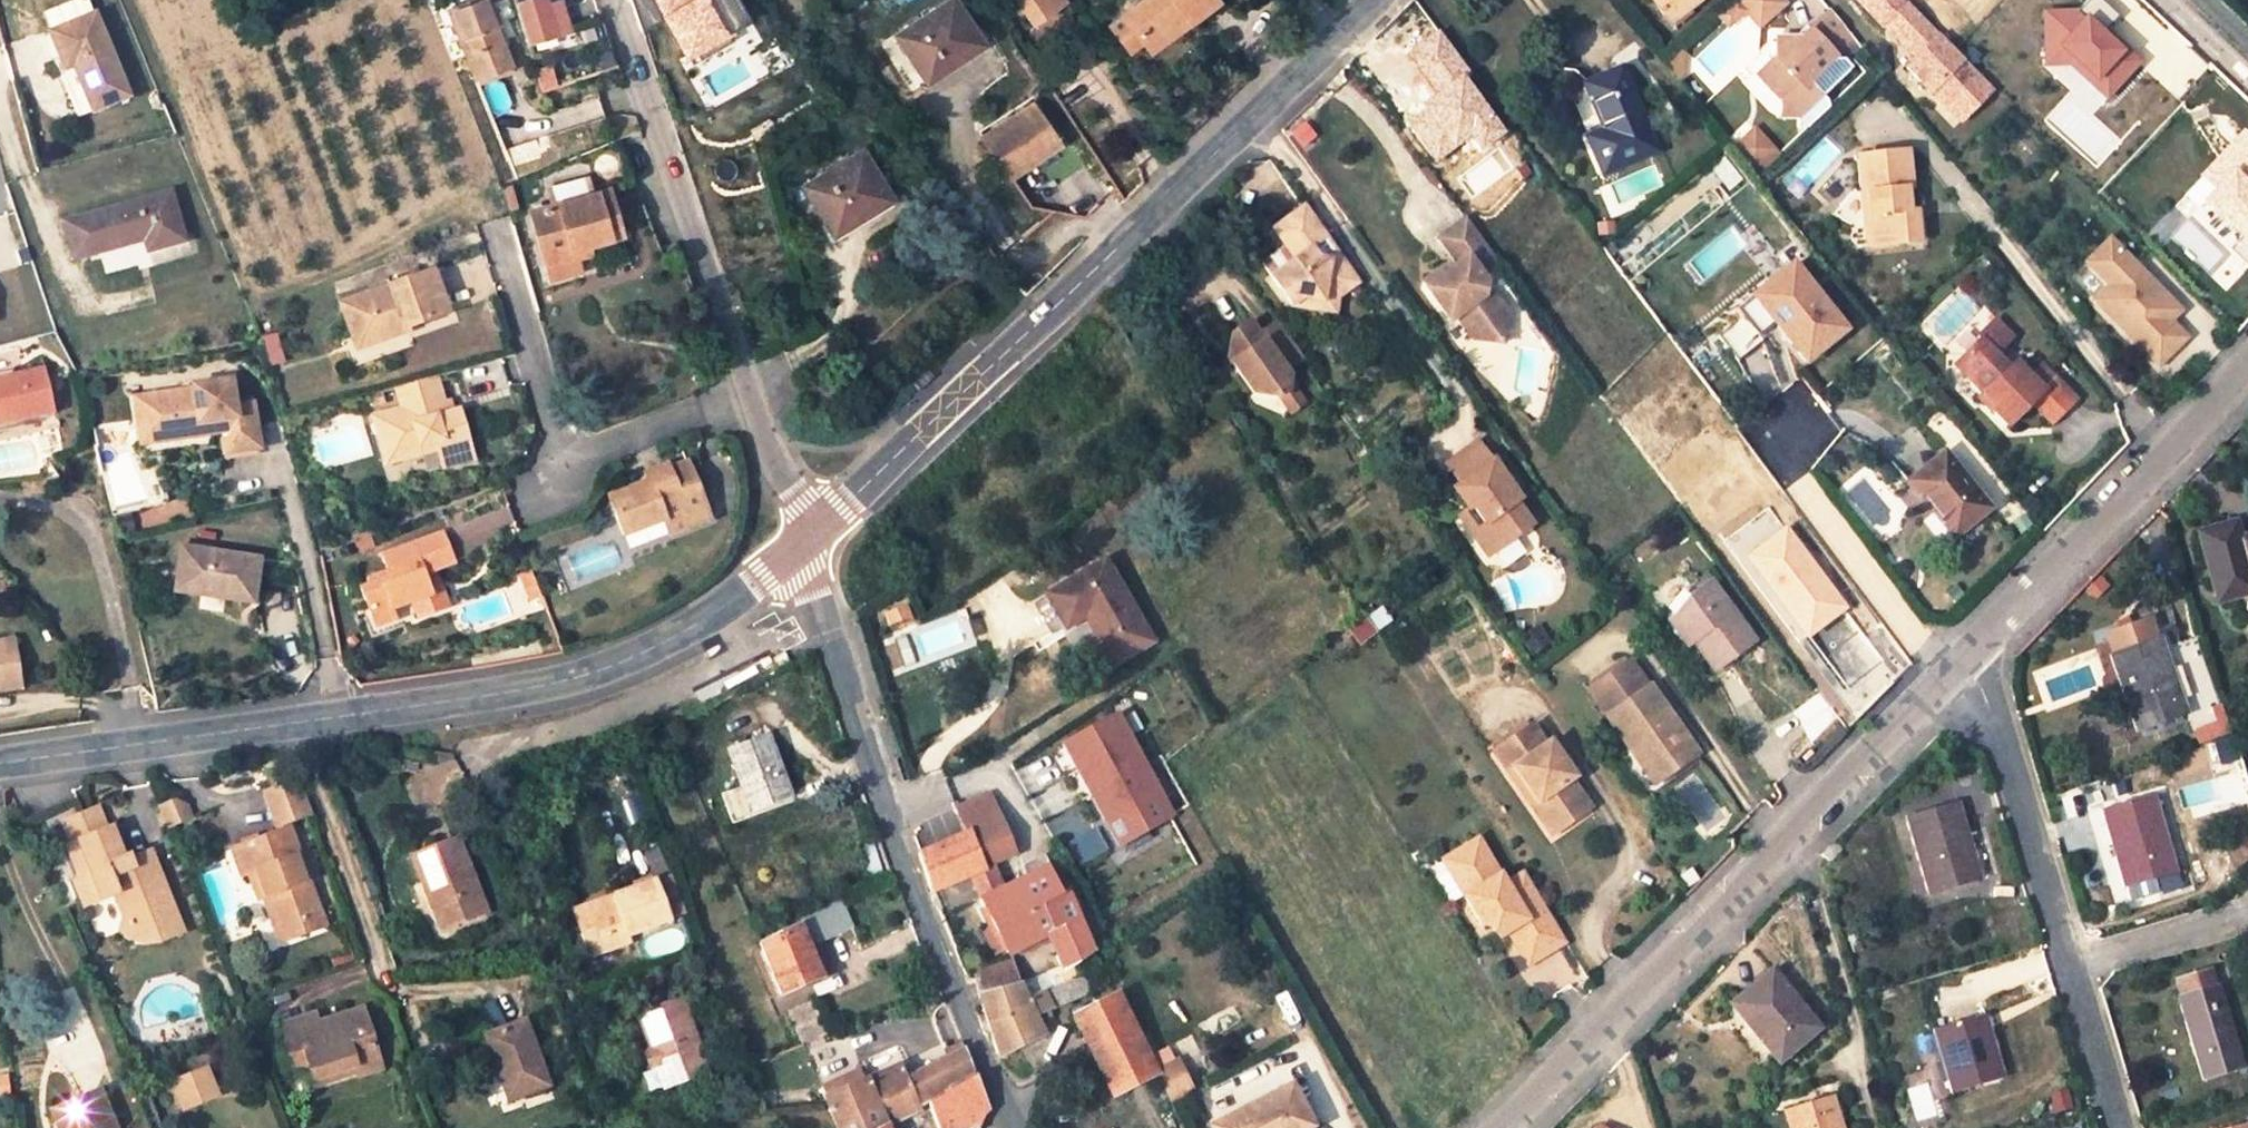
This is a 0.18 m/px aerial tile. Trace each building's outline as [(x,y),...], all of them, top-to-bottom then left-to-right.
[(474,77),(508,64),(493,24),(497,23),(487,0),(474,0),(448,9),(474,77)] [(514,5),(528,50),(568,37),(559,8),(548,12),(544,0),(512,0),(514,5)] [(640,30),(662,19),(696,0),(629,0),(640,30)] [(662,19),(681,55),(748,18),(738,0),(696,0),(662,19)] [(895,35),(924,79),(980,42),(952,0),(947,0),(895,35)] [(1035,24),(1064,0),(1019,0),(1035,24)] [(1144,39),(1162,26),(1169,37),(1183,26),(1179,21),(1187,15),(1191,20),(1217,0),(1147,0),(1126,15),(1144,39)] [(1701,0),(1653,0),(1670,23),(1701,0)] [(1781,0),(1736,0),(1726,9),(1735,19),(1748,8),(1760,22),(1783,2),(1781,0)] [(1994,91),(1904,0),(1861,0),(1859,3),(1880,25),(1891,14),(1906,29),(1896,40),(1917,61),(1905,72),(1927,94),(1930,90),(1962,123),(1994,91)] [(1861,46),(1833,10),(1802,37),(1775,36),(1776,59),(1755,75),(1776,99),(1778,115),(1798,114),(1822,95),(1809,80),(1839,56),(1849,56),(1861,46)] [(1880,25),(1870,35),(1905,72),(1917,61),(1896,40),(1906,29),(1891,14),(1880,25)] [(127,98),(93,15),(47,34),(63,70),(70,67),(90,112),(127,98)] [(1179,21),(1183,26),(1191,20),(1187,15),(1179,21)] [(1162,26),(1144,39),(1152,50),(1169,37),(1162,26)] [(1681,50),(1664,65),(1678,82),(1681,50)] [(546,52),(530,57),(541,89),(580,77),(575,61),(551,68),(546,52)] [(58,72),(77,118),(90,112),(70,67),(63,70),(58,72)] [(1619,69),(1583,85),(1602,131),(1587,137),(1603,176),(1658,152),(1621,69),(1619,69)] [(1056,143),(1031,104),(980,137),(1006,176),(1056,143)] [(766,120),(749,129),(753,142),(772,131),(766,120)] [(1756,133),(1736,152),(1755,176),(1775,157),(1756,133)] [(1155,145),(1165,160),(1172,153),(1162,139),(1155,145)] [(1867,223),(1870,247),(1921,240),(1916,211),(1904,212),(1900,188),(1912,186),(1907,150),(1859,157),(1867,223)] [(850,212),(855,220),(888,199),(859,153),(805,186),(829,225),(850,212)] [(545,265),(575,258),(572,248),(619,234),(607,189),(530,210),(545,265)] [(143,240),(147,251),(181,242),(168,193),(62,222),(73,259),(143,240)] [(1303,204),(1276,222),(1287,239),(1300,240),(1298,254),(1274,270),(1293,299),(1305,292),(1323,296),(1325,290),(1341,294),(1359,282),(1318,224),(1303,204)] [(829,225),(833,233),(855,220),(850,212),(829,225)] [(1442,270),(1423,285),(1450,321),(1464,311),(1477,329),(1476,342),(1505,344),(1507,312),(1497,299),(1486,295),(1487,286),(1481,274),(1497,262),(1464,219),(1437,239),(1452,262),(1457,268),(1449,273),(1442,270)] [(1300,240),(1287,239),(1264,256),(1274,270),(1298,254),(1300,240)] [(2096,303),(2161,365),(2188,337),(2171,321),(2181,310),(2109,241),(2086,265),(2110,288),(2096,303)] [(575,258),(545,265),(549,280),(579,272),(575,258)] [(1457,268),(1452,262),(1442,270),(1449,273),(1457,268)] [(1806,363),(1845,331),(1791,265),(1752,298),(1778,330),(1806,363)] [(406,320),(409,328),(410,328),(444,316),(430,276),(392,289),(340,308),(353,341),(353,342),(371,336),(374,346),(396,338),(392,325),(406,320)] [(1293,299),(1338,309),(1341,294),(1325,290),(1323,296),(1305,292),(1293,299)] [(1778,330),(1752,298),(1735,312),(1741,319),(1718,338),(1739,363),(1778,330)] [(1464,311),(1450,321),(1466,341),(1476,342),(1477,329),(1464,311)] [(1297,384),(1287,369),(1292,366),(1266,327),(1260,331),(1251,317),(1232,329),(1227,352),(1255,391),(1281,395),(1297,384)] [(1292,366),(1305,358),(1278,319),(1266,327),(1292,366)] [(1998,324),(1967,356),(1965,376),(1987,396),(2000,409),(1996,413),(2014,430),(2038,406),(2055,424),(2079,401),(2042,365),(2030,376),(2016,363),(2010,369),(2003,362),(2020,344),(1998,324)] [(353,342),(356,352),(374,346),(371,336),(353,342)] [(1967,356),(1957,368),(1965,376),(1967,356)] [(53,415),(42,369),(0,378),(0,426),(53,415)] [(210,435),(212,451),(247,445),(238,402),(224,404),(218,379),(181,386),(182,393),(130,402),(135,433),(160,430),(164,443),(185,439),(184,429),(200,425),(202,436),(210,435)] [(447,418),(443,406),(435,380),(397,391),(403,410),(374,419),(388,467),(422,456),(420,449),(436,445),(438,452),(444,470),(473,462),(459,414),(453,416),(447,418)] [(1987,396),(1983,401),(1996,413),(2000,409),(1987,396)] [(447,418),(453,416),(449,405),(443,406),(447,418)] [(1486,524),(1477,539),(1489,558),(1533,525),(1517,503),(1521,500),(1481,444),(1451,466),(1461,482),(1453,487),(1469,510),(1473,506),(1486,524)] [(420,449),(422,456),(438,452),(436,445),(420,449)] [(1944,452),(1907,482),(1954,539),(1992,508),(1944,452)] [(676,490),(696,483),(687,460),(666,467),(676,490)] [(676,490),(666,467),(666,464),(645,471),(648,480),(609,494),(616,513),(605,517),(609,531),(621,528),(624,534),(664,519),(667,528),(668,532),(710,518),(696,483),(676,490)] [(1469,510),(1461,517),(1477,539),(1486,524),(1473,506),(1469,510)] [(451,529),(461,553),(510,532),(499,508),(451,529)] [(624,534),(627,543),(667,528),(664,519),(624,534)] [(2234,599),(2241,598),(2247,596),(2247,536),(2237,539),(2233,525),(2198,535),(2216,595),(2232,591),(2234,599)] [(1801,643),(1845,611),(1783,526),(1738,558),(1801,643)] [(361,588),(371,616),(390,609),(413,600),(419,617),(449,608),(443,589),(436,592),(432,580),(439,577),(436,568),(454,561),(444,534),(382,556),(389,576),(361,588)] [(178,552),(173,596),(252,603),(256,559),(178,552)] [(1048,600),(1066,630),(1085,619),(1115,668),(1151,646),(1104,567),(1048,600)] [(529,599),(542,595),(532,569),(519,573),(529,599)] [(436,592),(443,589),(439,577),(432,580),(436,592)] [(1680,623),(1695,643),(1717,674),(1757,645),(1712,584),(1694,598),(1680,623)] [(2216,595),(2218,603),(2234,599),(2232,591),(2216,595)] [(375,627),(394,620),(390,609),(371,616),(375,627)] [(2098,626),(2109,657),(2159,639),(2148,609),(2098,626)] [(1695,643),(1680,623),(1673,628),(1688,648),(1695,643)] [(2159,639),(2109,657),(2136,731),(2186,713),(2159,639)] [(17,690),(11,641),(0,642),(0,692),(17,690)] [(771,658),(776,667),(787,662),(783,653),(771,658)] [(1641,748),(1664,781),(1698,756),(1632,663),(1589,692),(1633,753),(1641,748)] [(1160,795),(1118,717),(1065,746),(1120,846),(1164,822),(1152,799),(1160,795)] [(2206,728),(2208,736),(2226,731),(2224,722),(2206,728)] [(1538,801),(1533,805),(1555,836),(1592,808),(1572,780),(1576,777),(1552,743),(1548,746),(1533,726),(1496,753),(1511,775),(1517,771),(1538,801)] [(788,795),(766,736),(726,750),(740,785),(749,810),(785,796),(788,795)] [(2212,745),(2218,764),(2236,758),(2230,739),(2212,745)] [(1633,753),(1657,786),(1664,781),(1641,748),(1633,753)] [(1517,771),(1511,775),(1533,805),(1538,801),(1517,771)] [(283,819),(310,809),(299,779),(263,792),(274,822),(283,819)] [(749,810),(740,785),(718,793),(730,824),(787,802),(785,796),(749,810)] [(1160,795),(1152,799),(1164,822),(1173,817),(1160,795)] [(2124,887),(2174,872),(2152,797),(2101,811),(2106,828),(2120,824),(2124,838),(2110,841),(2124,887)] [(992,867),(1014,858),(988,799),(957,812),(968,837),(922,856),(936,894),(968,881),(994,870),(992,867)] [(177,800),(159,806),(165,821),(187,813),(183,802),(177,800)] [(1961,822),(1956,805),(1906,819),(1928,893),(1977,878),(1965,837),(1955,839),(1951,825),(1961,822)] [(131,929),(155,921),(163,942),(186,935),(159,868),(147,872),(139,860),(135,849),(129,851),(121,830),(115,831),(108,812),(71,825),(80,846),(74,848),(87,883),(81,885),(89,907),(118,897),(131,929)] [(278,832),(287,829),(283,819),(274,822),(278,832)] [(1955,839),(1965,837),(1961,822),(1951,825),(1955,839)] [(2120,824),(2106,828),(2110,841),(2124,838),(2120,824)] [(268,894),(285,938),(309,929),(305,916),(319,912),(287,829),(278,832),(230,849),(239,875),(247,873),(257,898),(261,896),(268,894)] [(410,856),(440,928),(484,911),(455,838),(410,856)] [(1469,897),(1461,901),(1478,929),(1488,931),(1499,924),(1507,937),(1525,967),(1567,942),(1526,875),(1503,886),(1478,843),(1448,861),(1469,897)] [(644,856),(653,879),(667,916),(681,911),(658,850),(644,856)] [(1827,858),(1832,870),(1843,863),(1839,852),(1827,858)] [(147,872),(159,868),(153,855),(139,860),(147,872)] [(1448,861),(1439,866),(1461,901),(1469,897),(1448,861)] [(994,870),(968,881),(980,905),(1004,893),(994,870)] [(992,929),(1003,948),(1009,960),(1048,937),(1061,968),(1064,974),(1074,967),(1092,955),(1085,938),(1079,924),(1066,895),(1057,900),(1044,874),(1004,893),(980,905),(992,929)] [(629,941),(627,935),(668,919),(667,916),(653,879),(611,895),(613,901),(573,916),(587,955),(589,955),(629,941)] [(261,896),(278,941),(285,938),(268,894),(261,896)] [(570,910),(573,916),(613,901),(611,895),(570,910)] [(852,926),(839,897),(795,918),(797,924),(758,942),(779,993),(820,975),(808,948),(819,943),(852,926)] [(305,916),(309,929),(323,924),(319,912),(305,916)] [(1087,920),(1079,924),(1085,938),(1093,935),(1087,920)] [(150,944),(156,944),(163,942),(155,921),(131,929),(133,933),(138,938),(143,942),(150,944)] [(1488,931),(1495,944),(1507,937),(1499,924),(1488,931)] [(983,934),(993,954),(1003,948),(992,929),(983,934)] [(1849,936),(1853,952),(1861,949),(1857,934),(1849,936)] [(819,943),(808,948),(820,975),(830,971),(819,943)] [(976,981),(980,993),(1018,982),(1013,962),(974,975),(976,981)] [(1026,999),(1044,991),(1077,978),(1072,969),(1064,974),(1061,968),(1020,987),(1026,999)] [(2240,1068),(2215,986),(2211,987),(2207,972),(2177,980),(2181,997),(2178,998),(2203,1080),(2240,1068)] [(1770,973),(1736,1002),(1759,1028),(1755,1032),(1778,1059),(1817,1026),(1770,973)] [(1052,1009),(1087,993),(1079,977),(1077,978),(1044,991),(1052,1009)] [(1026,999),(1020,987),(1018,982),(980,993),(986,1011),(1000,1055),(1042,1034),(1037,1023),(1035,1017),(1042,1014),(1045,1020),(1051,1017),(1049,1010),(1052,1009),(1044,991),(1026,999)] [(1113,1094),(1158,1073),(1116,995),(1073,1018),(1096,1062),(1113,1094)] [(636,1014),(663,1087),(707,1070),(679,997),(636,1014)] [(787,1011),(799,1044),(825,1034),(812,1001),(787,1011)] [(351,1065),(354,1076),(380,1068),(361,1008),(335,1016),(336,1020),(317,1025),(314,1014),(278,1025),(293,1069),(309,1064),(313,1077),(351,1065)] [(1035,1017),(1037,1023),(1045,1020),(1042,1014),(1035,1017)] [(1972,1021),(1977,1036),(1988,1032),(1983,1018),(1972,1021)] [(483,1034),(508,1099),(547,1084),(523,1020),(483,1034)] [(1972,1021),(1934,1032),(1952,1091),(2001,1077),(1988,1032),(1977,1036),(1972,1021)] [(959,1043),(945,1045),(949,1057),(962,1051),(959,1043)] [(925,1101),(972,1075),(962,1051),(949,1057),(904,1079),(898,1066),(824,1099),(836,1127),(876,1127),(884,1124),(925,1101)] [(1176,1064),(1158,1073),(1172,1099),(1189,1090),(1176,1064)] [(313,1077),(317,1087),(354,1076),(351,1065),(313,1077)] [(174,1082),(184,1108),(213,1097),(203,1072),(174,1082)] [(987,1109),(972,1075),(925,1101),(936,1127),(972,1127),(976,1126),(982,1113),(987,1109)] [(1290,1090),(1214,1127),(1309,1127),(1290,1090)] [(99,1093),(98,1091),(77,1099),(51,1109),(59,1127),(113,1127),(99,1093)] [(1784,1111),(1789,1127),(1840,1127),(1830,1096),(1784,1111)]
